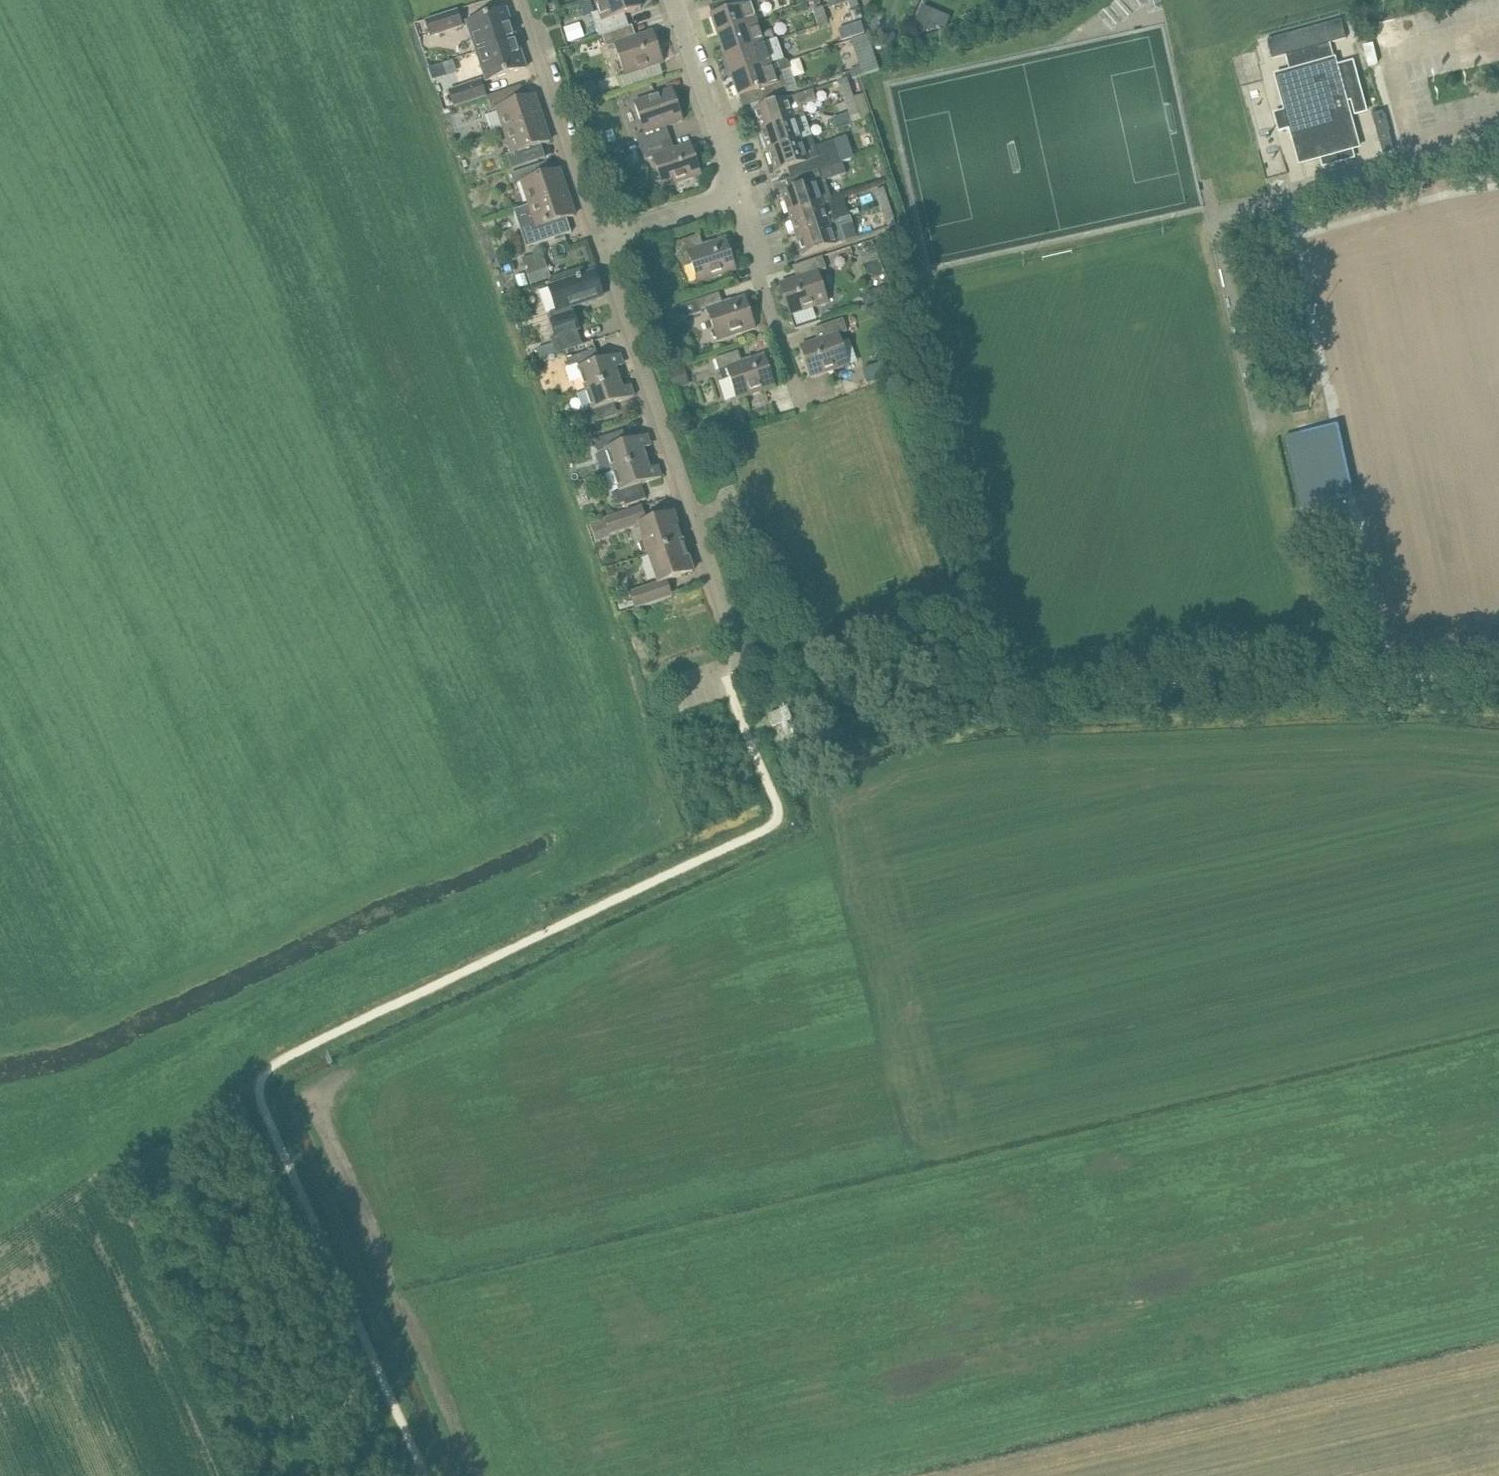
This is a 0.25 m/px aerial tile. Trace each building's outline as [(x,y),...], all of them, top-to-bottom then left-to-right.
[(599,37),(603,35),(625,28),(621,16),(641,9),(638,0),(596,0),(599,11),(592,14),(599,37)] [(719,37),(756,25),(752,14),(759,11),(757,4),(767,0),(729,0),(732,9),(712,16),(719,37)] [(922,6),(912,30),(924,35),(929,24),(934,12),(922,6)] [(812,11),(817,26),(826,23),(822,8),(812,11)] [(467,22),(477,52),(517,39),(507,9),(467,22)] [(426,20),(431,37),(463,26),(457,10),(426,20)] [(1341,20),(1266,40),(1272,59),(1286,56),(1290,72),(1276,75),(1285,111),(1275,114),(1279,130),(1289,128),(1300,164),(1328,156),(1330,163),(1346,159),(1344,151),(1358,147),(1345,102),(1351,100),(1355,115),(1366,112),(1352,62),(1336,67),(1330,43),(1346,39),(1341,20)] [(579,22),(564,28),(569,42),(584,36),(579,22)] [(719,37),(725,57),(774,41),(771,32),(760,35),(756,25),(719,37)] [(627,28),(625,28),(603,35),(607,48),(615,45),(626,76),(663,63),(653,31),(631,39),(627,28)] [(894,34),(872,36),(873,47),(895,45),(894,34)] [(861,66),(857,67),(850,70),(853,78),(860,76),(880,69),(868,35),(852,40),(861,66)] [(517,39),(477,52),(487,82),(527,68),(517,39)] [(725,57),(732,76),(769,64),(766,55),(777,51),(774,41),(725,57)] [(769,64),(732,76),(739,97),(756,91),(756,92),(759,91),(763,101),(787,93),(780,72),(773,75),(769,64)] [(441,65),(427,70),(431,81),(445,76),(441,65)] [(840,88),(846,103),(854,100),(853,98),(848,85),(846,78),(838,81),(840,88)] [(450,92),(455,108),(487,97),(481,81),(450,92)] [(497,109),(505,131),(543,118),(535,96),(521,100),(517,88),(521,86),(521,85),(488,97),(492,111),(497,109)] [(637,136),(640,147),(664,139),(661,129),(683,121),(672,89),(635,102),(645,133),(637,136)] [(755,110),(762,131),(805,116),(802,106),(817,101),(813,90),(755,110)] [(846,103),(851,118),(852,122),(873,115),(866,94),(853,98),(854,100),(846,103)] [(1379,113),(1372,115),(1379,141),(1391,138),(1383,111),(1379,113)] [(762,131),(769,151),(812,137),(805,116),(762,131)] [(543,118),(505,131),(512,153),(507,155),(512,169),(546,158),(546,157),(541,158),(537,146),(551,141),(543,118)] [(664,139),(640,147),(645,160),(653,157),(663,188),(701,175),(691,144),(668,151),(665,140),(671,138),(670,137),(664,139)] [(814,160),(818,170),(843,162),(835,140),(815,147),(812,137),(769,151),(776,172),(814,160)] [(625,158),(614,161),(618,173),(629,170),(625,158)] [(522,183),(529,205),(568,193),(560,170),(547,174),(543,164),(547,163),(547,162),(511,174),(515,186),(522,183)] [(783,193),(790,214),(831,200),(825,181),(846,174),(847,177),(853,175),(851,169),(846,171),(843,162),(818,170),(787,180),(791,190),(783,193)] [(875,191),(880,207),(888,204),(883,189),(875,191)] [(568,193),(529,205),(515,211),(526,244),(570,229),(569,229),(565,230),(562,220),(576,215),(568,193)] [(831,200),(790,214),(797,235),(838,221),(831,200)] [(888,204),(880,207),(886,222),(894,219),(888,204)] [(838,221),(797,235),(804,256),(846,242),(841,227),(852,223),(850,217),(838,221)] [(677,243),(681,255),(688,252),(698,283),(736,270),(726,239),(704,246),(700,235),(677,243)] [(780,284),(791,315),(826,304),(817,274),(825,271),(821,257),(798,265),(802,276),(780,284)] [(556,343),(538,349),(541,359),(563,352),(582,345),(577,330),(579,329),(571,307),(602,296),(594,272),(552,287),(560,310),(552,313),(559,336),(554,338),(556,343)] [(685,318),(700,313),(708,310),(718,341),(756,328),(745,297),(723,304),(719,293),(680,306),(685,318)] [(823,338),(801,346),(811,378),(849,365),(839,337),(842,336),(841,333),(846,332),(841,320),(819,327),(823,338)] [(581,379),(584,389),(619,378),(615,366),(623,364),(620,354),(600,361),(596,349),(566,360),(568,367),(567,369),(571,380),(574,382),(581,379)] [(715,359),(719,371),(723,381),(730,378),(737,399),(775,387),(765,355),(742,362),(739,351),(715,359)] [(619,378),(584,389),(591,410),(583,413),(588,425),(598,422),(594,410),(634,397),(631,387),(623,390),(619,378)] [(1301,434),(1316,502),(1354,494),(1339,425),(1301,434)] [(605,449),(613,471),(646,459),(642,447),(650,445),(647,435),(607,449),(603,437),(593,441),(597,452),(605,449)] [(573,439),(578,455),(590,452),(585,436),(573,439)] [(625,503),(626,506),(646,499),(641,484),(662,478),(658,468),(650,471),(646,459),(613,471),(620,491),(612,494),(616,506),(625,503)] [(626,511),(606,518),(611,533),(639,524),(649,553),(683,542),(674,513),(647,522),(642,506),(626,511)] [(632,597),(617,603),(620,612),(635,606),(636,609),(672,597),(667,581),(693,572),(683,542),(649,553),(658,582),(630,591),(632,597)] [(787,708),(768,716),(773,726),(792,718),(787,708)]
